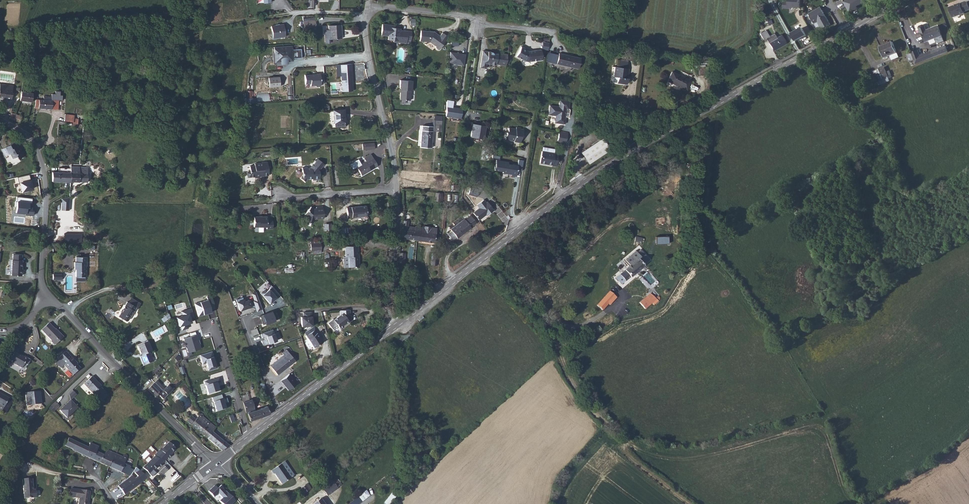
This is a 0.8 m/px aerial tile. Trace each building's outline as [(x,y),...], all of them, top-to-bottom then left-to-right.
[(797,9),(798,0),(787,0),(786,3),(782,3),(782,9),(791,10),(791,8),(797,9)] [(862,2),(861,0),(845,0),(842,2),(849,13),(857,8),(855,6),(862,2)] [(954,6),(949,8),(951,14),(952,14),(953,18),(965,14),(964,12),(968,10),(968,7),(967,2),(961,4),(961,3),(956,5),(957,6),(954,7),(954,6)] [(819,6),(807,12),(812,22),(815,21),(819,29),(828,25),(819,6)] [(273,38),(285,36),(283,24),(271,26),(273,38)] [(407,40),(407,30),(401,30),(395,29),(395,27),(395,25),(382,24),(381,35),(386,36),(386,38),(394,39),(401,39),(400,41),(407,42),(407,40)] [(341,25),(328,25),(328,30),(329,39),(342,38),(341,25)] [(926,30),(924,26),(923,25),(919,26),(919,28),(920,32),(921,33),(925,42),(935,39),(937,43),(944,41),(938,26),(926,30)] [(795,42),(806,37),(801,27),(790,33),(795,42)] [(439,49),(448,37),(442,33),(439,36),(435,33),(435,34),(433,33),(434,32),(421,30),(419,41),(430,42),(435,46),(436,48),(437,49),(439,49)] [(766,30),(760,34),(763,40),(766,38),(772,49),(776,47),(776,49),(785,44),(781,35),(777,38),(774,33),(769,36),(766,30)] [(888,46),(881,49),(880,49),(884,58),(897,53),(893,42),(888,44),(888,46)] [(291,46),(274,47),(274,53),(277,52),(278,62),(286,61),(290,61),(289,57),(292,57),(292,58),(301,58),(301,49),(291,50),(291,46)] [(916,65),(948,52),(946,46),(920,56),(918,50),(911,53),(914,60),(916,65)] [(521,47),(516,56),(525,61),(528,61),(542,60),(540,50),(528,51),(525,50),(523,49),(524,48),(521,47)] [(465,54),(450,52),(449,64),(463,66),(465,54)] [(496,64),(506,65),(507,55),(497,53),(496,55),(492,54),(492,52),(489,52),(489,54),(481,53),(479,67),(485,68),(485,64),(486,62),(489,63),(492,65),(495,66),(496,64)] [(578,69),(580,58),(559,53),(556,64),(578,69)] [(618,67),(626,68),(627,61),(619,60),(618,67)] [(628,69),(626,68),(618,67),(615,67),(613,76),(613,77),(617,77),(617,82),(617,83),(627,84),(627,78),(626,78),(627,73),(628,73),(628,69)] [(886,72),(884,67),(873,72),(877,81),(879,81),(888,77),(891,75),(889,71),(886,72)] [(351,70),(340,71),(342,92),(353,91),(351,70)] [(690,81),(672,72),(667,81),(686,90),(690,81)] [(324,83),(324,75),(320,75),(320,74),(312,74),(312,75),(310,75),(310,74),(304,75),(305,84),(310,84),(310,86),(315,85),(316,87),(319,86),(321,85),(320,83),(324,83)] [(280,86),(279,77),(268,78),(269,87),(280,86)] [(888,77),(879,81),(880,85),(890,81),(888,77)] [(400,80),(399,88),(400,89),(401,90),(401,92),(400,92),(399,100),(410,100),(410,90),(411,90),(412,81),(400,80)] [(11,99),(13,85),(0,83),(0,97),(11,99)] [(36,99),(34,108),(51,109),(58,109),(58,100),(62,100),(62,95),(60,95),(60,91),(55,91),(55,94),(51,94),(51,96),(43,96),(43,100),(36,99)] [(19,100),(31,102),(33,93),(21,92),(19,100)] [(256,93),(256,102),(269,101),(268,93),(256,93)] [(569,104),(559,103),(559,107),(549,105),(548,115),(555,116),(554,123),(564,124),(565,118),(564,118),(563,118),(563,117),(564,117),(565,108),(568,109),(569,104)] [(461,118),(462,109),(446,106),(446,116),(461,118)] [(345,126),(344,110),(333,111),(334,127),(345,126)] [(15,114),(11,113),(9,119),(20,122),(22,117),(15,114)] [(434,120),(433,131),(441,132),(441,120),(434,120)] [(485,126),(472,124),(470,136),(477,136),(483,138),(485,126)] [(421,130),(420,147),(431,148),(432,131),(432,126),(422,126),(422,130),(421,130)] [(522,135),(523,130),(520,129),(520,128),(516,127),(516,129),(508,128),(508,132),(506,132),(505,139),(510,140),(514,140),(513,141),(520,142),(521,135),(522,135)] [(567,135),(559,133),(557,141),(566,142),(567,135)] [(610,151),(602,138),(581,151),(588,164),(610,151)] [(23,156),(19,147),(17,148),(14,142),(1,149),(5,157),(10,154),(13,159),(17,156),(18,159),(23,156)] [(554,153),(542,151),(539,163),(552,165),(552,166),(555,166),(558,153),(554,152),(554,153)] [(367,171),(368,172),(377,166),(371,154),(364,158),(365,161),(356,167),(361,176),(365,173),(365,172),(367,171)] [(318,159),(315,162),(321,167),(324,164),(318,159)] [(516,176),(517,166),(508,164),(508,162),(496,160),(494,170),(502,171),(502,173),(511,174),(511,175),(516,176)] [(268,172),(267,162),(262,162),(262,163),(254,164),(254,165),(249,166),(250,170),(248,171),(246,173),(246,176),(248,177),(254,177),(255,178),(259,177),(260,176),(260,174),(261,173),(268,172)] [(312,180),(320,180),(319,170),(321,167),(315,162),(313,165),(312,165),(309,168),(307,168),(307,167),(302,168),(302,172),(304,173),(300,178),(305,182),(307,179),(312,179),(312,180)] [(87,167),(70,166),(70,168),(70,182),(87,182),(87,167)] [(52,181),(70,182),(70,168),(58,168),(58,172),(52,172),(52,181)] [(32,189),(29,174),(17,177),(18,183),(20,183),(22,193),(29,191),(29,190),(32,189)] [(624,175),(613,178),(615,186),(626,183),(624,175)] [(476,197),(479,190),(477,189),(470,187),(468,194),(476,197)] [(442,202),(443,193),(435,193),(435,201),(442,202)] [(28,207),(28,203),(31,203),(32,198),(16,196),(16,201),(15,201),(15,207),(16,207),(15,212),(25,214),(25,215),(33,215),(33,211),(32,211),(32,207),(28,207)] [(70,197),(61,199),(61,210),(69,210),(70,197)] [(479,208),(473,213),(478,220),(484,216),(484,215),(485,214),(486,214),(486,216),(494,210),(487,202),(486,203),(483,200),(477,205),(479,208)] [(306,220),(313,223),(314,219),(323,218),(322,206),(316,207),(315,209),(313,209),(310,206),(304,215),(307,217),(306,220)] [(366,206),(346,207),(347,218),(367,216),(366,206)] [(265,217),(254,216),(253,225),(266,226),(266,228),(271,229),(273,216),(266,215),(265,217)] [(451,231),(456,237),(462,232),(463,233),(471,228),(470,227),(476,223),(470,215),(464,220),(464,219),(450,229),(451,231)] [(400,238),(417,240),(418,232),(421,233),(422,227),(419,227),(415,226),(415,227),(408,226),(408,221),(403,220),(400,238)] [(418,232),(417,240),(434,243),(435,234),(436,234),(437,228),(430,227),(424,226),(423,233),(421,233),(418,232)] [(456,237),(451,231),(448,234),(453,240),(456,237)] [(357,245),(344,246),(344,257),(343,257),(343,268),(359,266),(357,245)] [(635,272),(641,267),(651,259),(641,248),(638,251),(636,250),(625,260),(629,265),(635,272)] [(21,276),(22,260),(21,260),(22,254),(13,254),(12,260),(11,275),(21,276)] [(86,277),(86,266),(87,266),(87,257),(75,257),(75,262),(74,262),(74,269),(76,269),(75,277),(76,277),(84,277),(86,277)] [(616,277),(621,284),(635,272),(629,265),(628,266),(616,277)] [(276,298),(279,295),(272,286),(267,290),(265,289),(260,293),(269,304),(274,300),(273,299),(276,297),(276,298)] [(256,311),(262,309),(256,292),(251,293),(254,300),(253,301),(256,311)] [(650,294),(640,303),(645,309),(655,300),(650,294)] [(211,310),(215,308),(211,295),(206,297),(207,300),(194,304),(198,316),(208,313),(208,312),(211,311),(211,310)] [(597,306),(602,310),(605,306),(610,300),(605,297),(597,306)] [(140,304),(131,298),(128,302),(136,307),(137,308),(140,304)] [(236,301),(239,311),(251,307),(248,298),(236,301)] [(128,302),(127,302),(122,309),(123,309),(121,312),(118,316),(126,321),(128,321),(136,307),(128,302)] [(194,317),(191,308),(181,311),(182,316),(176,317),(179,326),(180,326),(181,330),(188,328),(187,324),(186,323),(191,322),(190,319),(194,317)] [(333,320),(339,328),(345,323),(347,322),(348,322),(349,321),(349,318),(350,318),(349,310),(340,310),(340,314),(333,320)] [(274,311),(260,316),(261,316),(264,323),(263,324),(277,319),(277,318),(276,319),(273,311),(274,311)] [(303,317),(301,317),(301,326),(312,326),(311,312),(303,312),(303,317)] [(55,330),(54,329),(48,323),(41,330),(51,340),(51,342),(54,345),(55,345),(63,337),(56,330),(55,330)] [(273,330),(261,334),(262,338),(264,337),(265,339),(261,341),(263,346),(277,341),(273,330)] [(314,330),(306,335),(314,347),(323,342),(317,333),(316,333),(314,330)] [(201,348),(199,344),(198,344),(197,340),(198,340),(196,335),(190,337),(183,339),(188,352),(191,352),(201,348)] [(153,362),(149,353),(152,352),(148,342),(137,346),(141,356),(140,357),(143,366),(153,362)] [(30,360),(24,356),(23,357),(17,354),(20,350),(12,346),(9,352),(13,354),(9,361),(21,368),(24,363),(27,365),(30,360)] [(271,367),(277,375),(295,361),(286,350),(282,353),(283,355),(284,356),(271,367)] [(73,361),(74,360),(65,351),(54,362),(61,368),(64,365),(73,375),(80,368),(76,364),(73,361)] [(212,351),(200,355),(203,364),(206,363),(208,370),(217,368),(216,364),(215,364),(213,356),(212,351)] [(271,367),(284,356),(283,355),(270,365),(271,367)] [(289,374),(280,380),(288,390),(297,384),(289,374)] [(98,385),(99,384),(92,376),(84,384),(98,400),(106,393),(100,387),(98,385)] [(219,386),(218,386),(217,383),(221,382),(219,377),(204,382),(208,395),(220,391),(219,386)] [(163,400),(172,390),(168,386),(164,389),(156,381),(147,389),(156,398),(159,395),(163,400)] [(41,404),(40,391),(25,393),(27,406),(41,404)] [(3,407),(1,411),(6,413),(13,400),(0,393),(0,405),(3,407)] [(241,395),(243,402),(249,400),(247,393),(241,395)] [(221,395),(212,398),(213,402),(212,403),(213,407),(214,407),(216,412),(226,409),(224,404),(228,403),(227,398),(223,399),(221,395)] [(243,402),(246,413),(247,413),(250,421),(263,417),(269,414),(266,406),(260,408),(255,410),(251,399),(249,400),(243,402)] [(78,407),(70,400),(60,410),(67,418),(78,407)] [(59,406),(55,402),(49,408),(53,412),(59,406)] [(186,422),(207,438),(212,432),(216,427),(203,416),(203,415),(201,414),(195,420),(191,416),(186,422)] [(207,438),(222,451),(229,446),(227,444),(223,441),(212,432),(207,438)] [(72,450),(100,463),(103,454),(96,451),(98,446),(90,443),(88,447),(65,437),(64,440),(67,441),(65,445),(73,449),(72,450)] [(146,464),(153,471),(158,466),(160,467),(163,464),(162,463),(168,458),(169,459),(172,455),(170,453),(175,449),(169,442),(160,450),(160,449),(154,455),(155,456),(146,464)] [(103,454),(100,463),(108,466),(112,458),(113,459),(115,453),(108,450),(103,454)] [(416,450),(411,455),(417,461),(421,457),(416,450)] [(112,458),(108,466),(126,475),(130,466),(124,463),(127,456),(127,455),(126,455),(125,454),(124,455),(123,457),(115,453),(113,459),(112,458)] [(68,469),(71,457),(65,455),(62,467),(68,469)] [(284,461),(271,471),(274,474),(282,484),(294,475),(284,461)] [(138,484),(147,478),(136,467),(129,478),(118,486),(124,495),(136,486),(135,484),(137,482),(138,484)] [(25,494),(26,498),(36,497),(35,490),(34,490),(33,490),(33,487),(32,479),(28,479),(28,478),(22,479),(24,494),(25,494)] [(333,483),(331,484),(335,490),(337,488),(341,485),(336,479),(332,482),(333,483)] [(331,484),(323,491),(327,496),(335,490),(331,484)] [(208,491),(214,497),(218,493),(222,498),(219,501),(222,503),(231,503),(235,501),(228,493),(227,494),(222,489),(223,488),(220,485),(217,488),(214,485),(208,491)] [(76,489),(74,497),(79,498),(78,503),(88,503),(90,491),(76,489)] [(366,490),(358,496),(362,501),(369,495),(366,490)]
